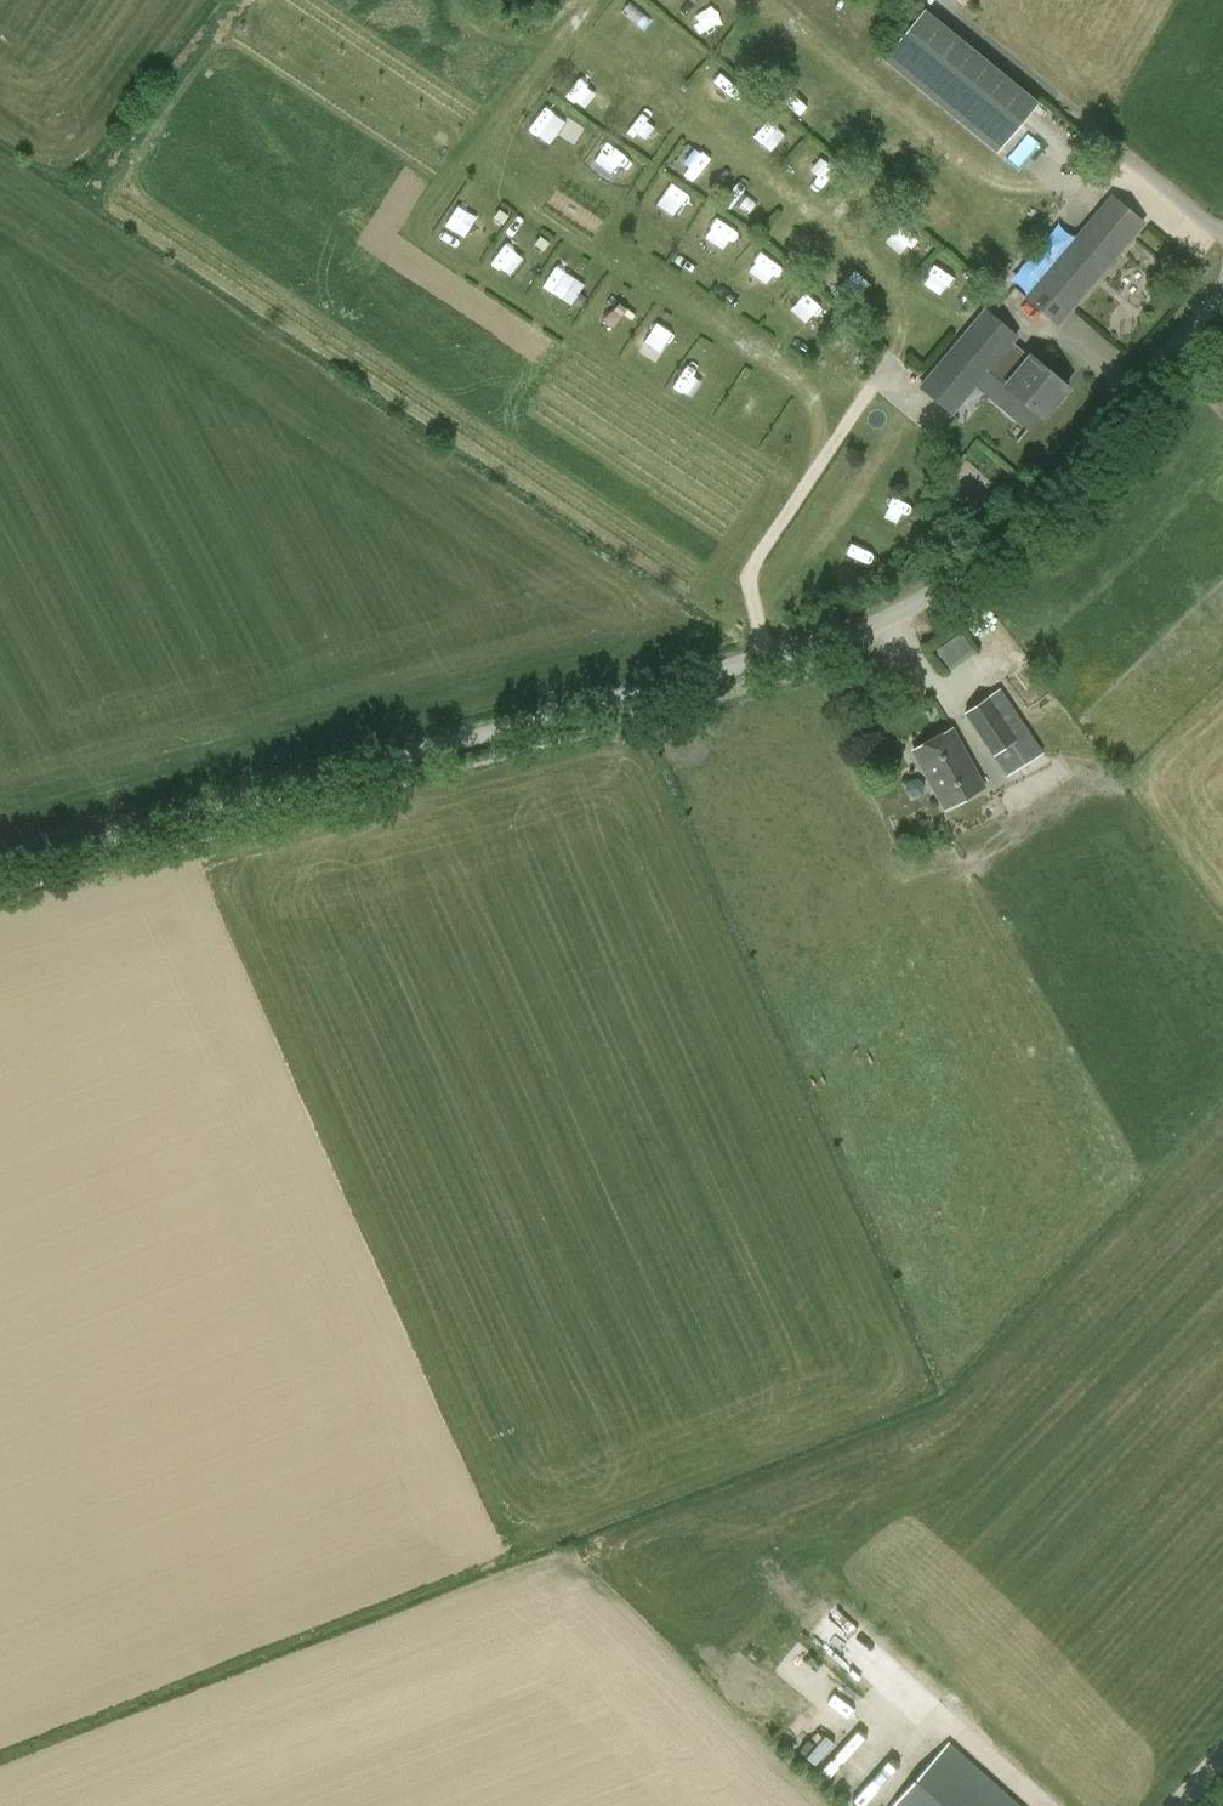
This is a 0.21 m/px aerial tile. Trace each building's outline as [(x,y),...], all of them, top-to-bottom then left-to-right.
[(882,60),(996,154),(1037,103),(923,10),(882,60)] [(1110,197),(1025,299),(1059,326),(1141,229),(1110,197)] [(988,374),(1015,396),(1004,409),(1028,429),(1039,416),(1044,420),(1068,390),(1029,358),(1013,344),(1016,340),(982,314),(919,390),(952,416),(988,374)] [(935,649),(947,666),(974,647),(962,631),(935,649)] [(999,689),(963,713),(1006,777),(1042,753),(999,689)] [(985,788),(952,729),(910,752),(943,811),(985,788)] [(948,1742),(891,1805),(1021,1805),(948,1742)]
